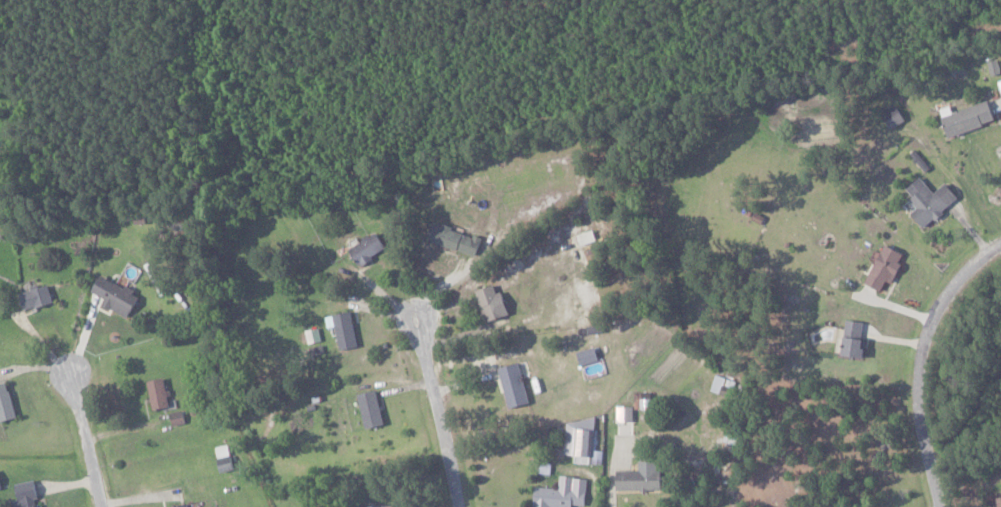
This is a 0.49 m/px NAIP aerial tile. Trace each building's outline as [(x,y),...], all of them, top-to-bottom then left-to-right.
[(949,136),(996,122),(989,100),(951,112),(949,106),(940,109),(949,136)] [(891,128),(905,120),(897,105),(882,113),(891,128)] [(946,183),(933,193),(921,176),(906,188),(913,197),(910,199),(917,209),(912,213),(923,227),(959,199),(946,183)] [(427,241),(476,256),(481,238),(433,223),(427,241)] [(580,245),(596,240),(592,229),(577,234),(580,245)] [(386,250),(377,233),(350,247),(359,264),(386,250)] [(864,283),(882,291),(886,281),(892,284),(905,253),(884,245),(880,253),(877,252),(864,283)] [(92,291),(105,299),(102,305),(127,318),(139,295),(101,275),(92,291)] [(497,284),(476,291),(486,322),(508,315),(497,284)] [(53,303),(48,285),(19,293),(24,311),(53,303)] [(358,346),(350,311),(325,316),(328,328),(335,327),(340,350),(358,346)] [(863,322),(847,319),(841,355),(863,358),(866,340),(861,339),(863,322)] [(598,360),(594,346),(576,351),(580,365),(598,360)] [(510,409),(530,403),(518,363),(498,368),(510,409)] [(152,409),(169,407),(164,378),(148,380),(152,409)] [(7,382),(0,384),(0,422),(16,418),(7,382)] [(385,423),(376,389),(357,394),(366,429),(385,423)] [(616,434),(633,434),(633,406),(616,406),(616,434)] [(170,413),(172,425),(184,422),(182,411),(170,413)] [(564,454),(575,455),(574,463),(601,464),(602,451),(595,450),(596,430),(565,428),(564,454)] [(661,491),(660,461),(638,461),(639,470),(617,471),(617,491),(661,491)] [(571,505),(585,506),(587,478),(559,476),(558,488),(535,487),(533,506),(571,506),(571,505)] [(18,500),(11,502),(12,506),(42,506),(41,502),(39,502),(34,481),(15,484),(18,500)] [(991,500),(993,506),(1000,506),(1000,497),(991,500)]
